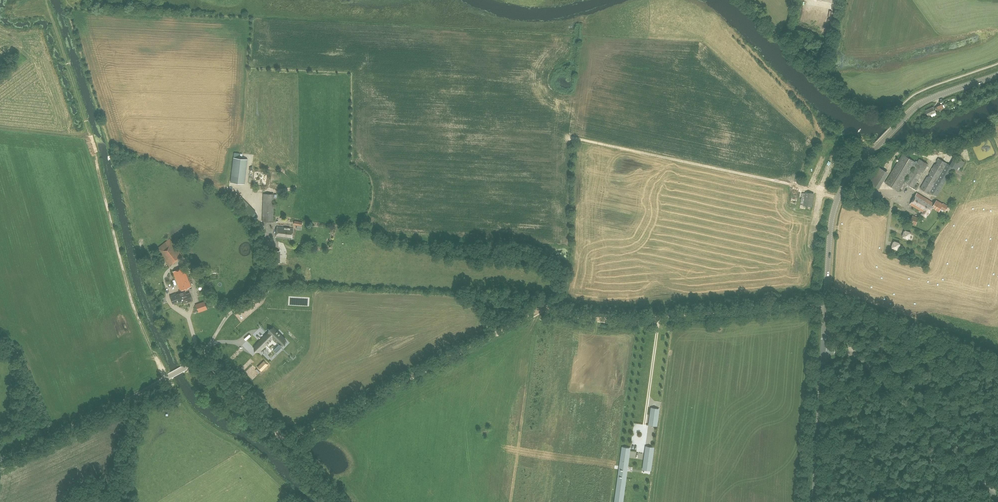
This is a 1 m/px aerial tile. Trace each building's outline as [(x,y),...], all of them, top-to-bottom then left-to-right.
[(928,115),(936,112),(933,107),(926,110),(928,115)] [(908,178),(907,177),(916,162),(902,154),(885,182),(899,191),(904,182),(905,183),(905,184),(908,186),(909,185),(916,190),(919,185),(916,183),(928,164),(919,159),(908,178)] [(959,171),(964,162),(955,156),(950,165),(938,158),(920,188),(929,193),(930,191),(936,195),(953,167),(959,171)] [(237,166),(236,186),(248,186),(249,166),(237,166)] [(877,187),(887,172),(879,167),(870,183),(877,187)] [(814,193),(805,192),(805,193),(802,193),(800,205),(812,207),(814,193)] [(931,202),(917,193),(910,204),(923,212),(922,214),(924,216),(925,213),(928,215),(933,207),(939,211),(941,208),(945,210),(948,206),(943,203),(943,204),(937,200),(935,203),(932,201),(931,202)] [(273,222),(274,194),(264,194),(263,221),(273,222)] [(916,225),(919,218),(913,215),(910,222),(916,225)] [(292,239),(293,228),(277,226),(276,237),(292,239)] [(909,238),(911,232),(905,230),(902,236),(909,238)] [(170,265),(183,255),(169,239),(156,249),(170,265)] [(898,249),(900,243),(894,240),(891,247),(898,249)] [(291,263),(291,251),(272,251),(272,262),(291,263)] [(178,285),(189,281),(183,267),(173,271),(178,285)] [(186,294),(184,289),(191,287),(189,281),(178,285),(180,291),(181,291),(181,293),(176,295),(179,302),(187,299),(188,302),(193,300),(190,293),(186,294)] [(276,329),(254,342),(253,346),(258,346),(274,337),(279,345),(283,346),(284,343),(276,329)] [(651,409),(649,424),(656,425),(658,410),(651,409)] [(629,448),(623,447),(615,501),(622,501),(629,448)] [(644,467),(650,467),(653,448),(646,447),(644,467)]
